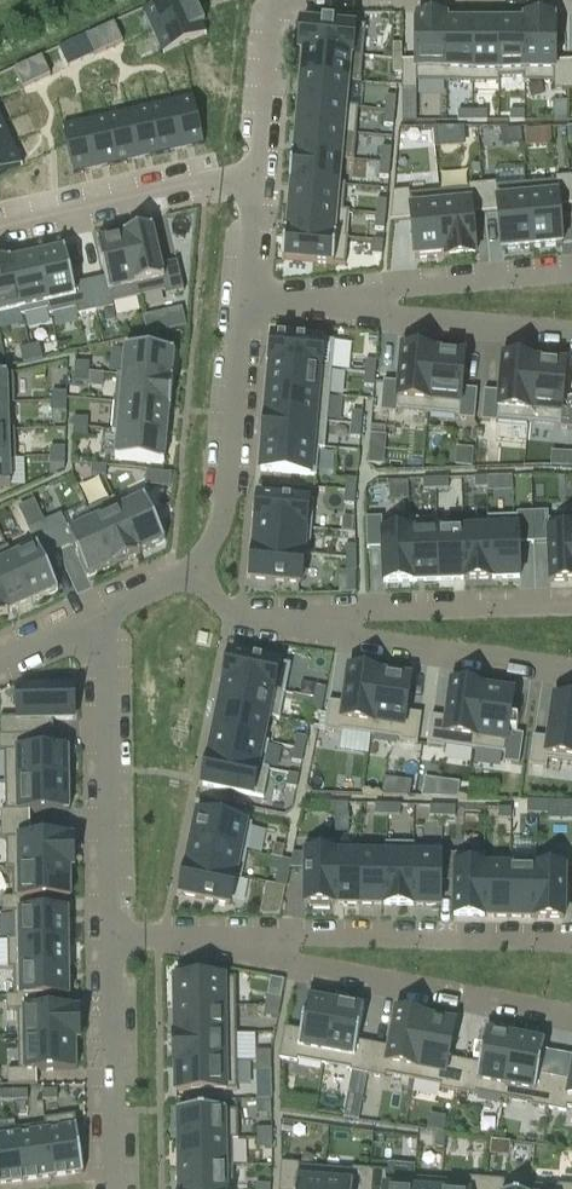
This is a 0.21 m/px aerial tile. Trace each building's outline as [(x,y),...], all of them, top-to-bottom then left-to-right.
[(143,11),(153,32),(198,12),(193,1),(194,1),(194,0),(192,0),(168,0),(145,11),(145,10),(143,11)] [(198,12),(153,32),(163,54),(165,53),(164,53),(205,34),(206,35),(207,34),(203,24),(205,23),(204,22),(203,22),(198,12)] [(403,86),(403,89),(417,89),(417,82),(439,82),(447,82),(446,21),(448,21),(448,19),(416,18),(416,62),(403,62),(403,86)] [(524,76),(524,82),(555,82),(555,90),(568,90),(568,61),(555,61),(555,19),(524,19),(524,21),(525,21),(525,76),(524,76)] [(302,21),(300,52),(302,52),(302,51),(363,57),(366,26),(302,21)] [(446,21),(447,82),(473,82),(473,21),(448,21),(446,21)] [(473,21),(473,82),(500,82),(500,76),(499,76),(499,21),(473,21)] [(499,21),(499,76),(500,76),(524,76),(525,76),(525,21),(524,21),(499,21)] [(114,24),(87,36),(96,55),(123,42),(114,24)] [(392,45),(392,59),(402,59),(402,45),(392,45)] [(302,52),(300,77),(349,82),(349,83),(361,84),(363,57),(302,51),(302,52)] [(42,57),(15,70),(23,88),(51,76),(42,57)] [(392,59),(392,74),(402,74),(402,59),(392,59)] [(300,77),(298,103),(347,108),(347,107),(349,83),(349,82),(300,77)] [(193,96),(170,102),(181,149),(204,144),(204,142),(203,142),(193,98),(194,98),(193,96)] [(387,96),(385,111),(395,112),(396,97),(387,96)] [(170,102),(149,107),(160,154),(181,149),(170,102)] [(298,103),(295,129),(356,135),(358,108),(347,107),(347,108),(298,103)] [(149,107),(128,111),(139,159),(160,154),(149,107)] [(128,111),(107,116),(118,164),(139,159),(128,111)] [(385,111),(384,126),(394,126),(395,112),(385,111)] [(473,112),(458,113),(458,122),(473,122),(473,112)] [(487,112),(473,112),(473,122),(487,122),(487,112)] [(525,112),(510,112),(510,122),(525,122),(525,112)] [(107,116),(86,121),(97,169),(118,164),(107,116)] [(63,127),(63,129),(64,128),(67,144),(74,172),(73,172),(74,174),(97,169),(86,121),(63,127)] [(0,126),(0,150),(14,144),(5,124),(0,126)] [(292,153),(292,155),(342,160),(342,161),(354,162),(356,135),(295,129),(293,153),(292,153)] [(522,129),(501,131),(503,145),(523,143),(522,129)] [(0,150),(0,174),(21,165),(22,165),(23,165),(14,144),(0,150)] [(382,148),(381,163),(391,164),(392,149),(382,148)] [(292,155),(289,181),(340,186),(340,184),(342,161),(342,160),(292,155)] [(381,163),(379,177),(389,178),(391,164),(381,163)] [(496,183),(483,185),(485,214),(498,212),(502,251),(532,248),(526,184),(525,168),(495,170),(496,183)] [(526,184),(532,248),(562,245),(559,207),(571,206),(571,203),(570,177),(556,178),(557,182),(526,184)] [(290,183),(288,207),(343,212),(343,211),(346,185),(340,184),(340,186),(289,181),(289,183),(290,183)] [(470,190),(440,192),(445,256),(444,256),(445,259),(476,256),(472,215),(485,214),(483,185),(469,186),(470,190)] [(394,193),(391,222),(412,220),(416,259),(444,256),(445,256),(440,192),(410,195),(409,191),(394,193)] [(377,200),(376,215),(386,216),(387,201),(377,200)] [(286,231),(286,233),(346,239),(347,238),(349,212),(343,211),(343,212),(288,207),(286,231)] [(376,215),(375,230),(385,230),(386,216),(376,215)] [(153,228),(124,235),(124,236),(125,236),(139,297),(165,291),(166,296),(184,291),(177,262),(161,266),(153,228)] [(285,231),(282,261),(284,261),(284,260),(332,264),(332,265),(334,266),(334,265),(346,266),(348,238),(347,238),(346,239),(286,233),(286,231),(285,231)] [(105,279),(89,282),(96,312),(113,308),(112,303),(139,297),(125,236),(124,236),(97,242),(105,279)] [(374,241),(372,255),(382,256),(384,242),(374,241)] [(65,250),(37,256),(50,309),(48,310),(49,315),(77,309),(79,316),(96,312),(89,282),(74,286),(65,250)] [(11,262),(10,262),(21,310),(20,310),(21,316),(48,310),(50,309),(37,256),(11,262)] [(0,263),(0,315),(20,310),(21,310),(10,262),(11,262),(11,260),(0,263)] [(182,308),(144,317),(148,335),(186,326),(182,308)] [(268,341),(266,361),(271,361),(270,365),(332,370),(334,342),(273,336),(272,341),(268,341)] [(33,362),(43,359),(39,345),(30,347),(33,362)] [(33,362),(30,347),(20,349),(24,364),(33,362)] [(123,375),(123,376),(172,381),(172,379),(175,352),(125,347),(123,375)] [(384,382),(381,412),(397,414),(397,411),(428,414),(434,352),(402,349),(399,383),(384,382)] [(434,352),(428,414),(459,416),(459,419),(475,421),(477,390),(462,389),(465,355),(434,352)] [(485,391),(482,421),(498,423),(498,420),(529,423),(535,361),(503,358),(500,392),(485,391)] [(366,361),(365,373),(376,374),(377,362),(366,361)] [(529,423),(560,425),(560,428),(571,429),(571,399),(563,398),(566,364),(535,361),(529,423)] [(75,363),(75,373),(90,373),(90,363),(75,363)] [(270,365),(268,391),(330,396),(332,370),(270,365)] [(75,373),(75,382),(90,383),(90,373),(75,373)] [(365,373),(364,386),(374,387),(376,374),(365,373)] [(0,375),(0,404),(9,403),(9,404),(14,404),(14,374),(0,375)] [(115,394),(115,403),(169,408),(169,409),(171,409),(173,380),(172,379),(172,381),(123,376),(123,375),(117,374),(115,394)] [(268,391),(266,417),(327,422),(330,396),(268,391)] [(66,393),(51,392),(51,402),(66,403),(66,393)] [(51,402),(51,412),(66,412),(66,403),(51,402)] [(0,404),(0,431),(9,431),(9,430),(9,404),(9,403),(0,404)] [(115,403),(112,432),(118,432),(118,431),(167,435),(169,409),(169,408),(115,403)] [(363,413),(352,412),(351,425),(362,426),(363,413)] [(266,417),(263,443),(319,448),(319,449),(325,450),(327,422),(266,417)] [(88,428),(88,418),(74,418),(73,428),(88,428)] [(351,425),(350,437),(360,438),(362,426),(351,425)] [(88,438),(88,428),(73,428),(73,437),(88,438)] [(10,459),(10,460),(16,460),(15,430),(9,430),(9,431),(0,431),(0,459),(10,459)] [(103,431),(101,456),(116,457),(115,460),(164,464),(167,435),(118,431),(118,432),(112,432),(103,431)] [(263,443),(261,472),(316,477),(319,449),(319,448),(263,443)] [(65,458),(66,448),(51,448),(50,457),(65,458)] [(50,467),(50,477),(65,471),(65,468),(65,458),(50,457),(50,467)] [(0,459),(0,488),(11,487),(10,460),(10,459),(0,459)] [(92,465),(92,475),(106,476),(107,466),(92,465)] [(148,473),(146,485),(170,487),(171,475),(148,473)] [(474,478),(475,488),(488,488),(487,477),(474,478)] [(356,492),(357,480),(346,479),(345,491),(356,492)] [(436,479),(423,480),(423,490),(436,490),(436,479)] [(448,479),(436,479),(436,490),(449,489),(448,479)] [(345,491),(344,504),(355,505),(356,492),(345,491)] [(259,496),(256,524),(312,529),(314,501),(259,496)] [(115,498),(88,511),(93,521),(94,521),(114,566),(113,566),(113,567),(140,555),(140,554),(139,554),(119,509),(120,509),(115,498)] [(120,509),(119,509),(139,554),(140,554),(165,543),(145,498),(120,509)] [(61,515),(45,523),(57,550),(72,544),(88,578),(113,566),(114,566),(94,521),(93,521),(88,511),(86,506),(62,517),(61,515)] [(517,517),(488,518),(488,523),(489,523),(491,579),(520,578),(519,544),(534,544),(533,513),(517,514),(517,517)] [(533,513),(534,544),(549,543),(550,582),(571,581),(571,520),(548,520),(548,513),(533,513)] [(382,518),(366,519),(367,549),(383,549),(384,583),(413,582),(411,532),(410,532),(383,533),(382,518)] [(438,519),(409,520),(410,532),(411,532),(413,582),(439,581),(437,525),(438,525),(438,519)] [(13,558),(12,558),(32,603),(58,591),(43,557),(57,550),(45,523),(29,530),(36,547),(13,558)] [(488,523),(463,524),(465,580),(491,579),(489,523),(488,523)] [(256,524),(254,551),(304,555),(304,556),(309,557),(312,529),(256,524)] [(438,525),(437,525),(439,581),(465,580),(463,524),(438,525)] [(356,546),(346,546),(346,559),(356,559),(356,546)] [(0,551),(0,599),(7,614),(8,614),(32,603),(12,558),(13,558),(8,547),(0,551)] [(254,551),(251,579),(301,584),(304,556),(304,555),(254,551)] [(356,559),(346,559),(346,572),(357,571),(356,559)] [(8,615),(8,614),(7,614),(0,599),(0,619),(8,615)] [(225,681),(285,693),(291,665),(230,653),(225,681)] [(342,731),(371,735),(380,674),(349,670),(344,704),(329,701),(324,732),(342,734),(342,731)] [(385,675),(380,674),(371,735),(400,739),(400,742),(418,745),(422,715),(407,713),(411,679),(405,678),(406,673),(386,670),(385,675)] [(445,746),(474,750),(483,689),(478,688),(478,683),(458,680),(457,685),(451,684),(446,718),(432,716),(427,746),(445,749),(445,746)] [(285,693),(225,681),(219,707),(268,717),(268,718),(280,720),(285,693)] [(483,689),(474,750),(505,754),(504,763),(519,765),(524,735),(508,733),(514,693),(508,692),(508,687),(488,685),(488,689),(483,689)] [(29,736),(29,738),(54,737),(53,720),(74,720),(73,686),(18,686),(19,718),(0,719),(0,737),(29,736)] [(327,690),(316,688),(314,700),(324,702),(327,690)] [(571,764),(571,701),(554,699),(548,739),(533,736),(529,766),(547,769),(548,760),(571,764)] [(324,702),(314,700),(311,713),(321,715),(324,702)] [(263,742),(263,741),(268,718),(268,717),(219,707),(214,732),(263,742)] [(264,769),(264,768),(269,742),(263,741),(263,742),(214,732),(209,758),(264,769)] [(29,738),(29,736),(0,737),(0,751),(0,752),(5,752),(5,781),(69,780),(68,750),(29,751),(29,738)] [(297,736),(294,749),(304,751),(307,738),(297,736)] [(304,751),(294,749),(292,761),(302,763),(304,751)] [(264,769),(209,758),(203,786),(264,798),(270,769),(264,768),(264,769)] [(286,787),(297,789),(299,776),(289,774),(286,787)] [(399,795),(411,795),(413,780),(401,779),(399,795)] [(437,799),(440,781),(425,779),(423,797),(437,799)] [(1,812),(1,825),(30,825),(30,811),(69,811),(69,780),(5,781),(6,811),(1,812)] [(527,814),(537,814),(538,801),(527,801),(527,814)] [(548,801),(538,801),(537,814),(548,814),(548,801)] [(336,803),(335,814),(338,814),(348,814),(348,804),(336,803)] [(375,815),(388,816),(388,805),(375,805),(375,815)] [(388,805),(388,816),(400,816),(401,806),(388,805)] [(442,817),(443,807),(430,806),(430,817),(442,817)] [(443,807),(442,817),(455,818),(455,807),(443,807)] [(511,820),(512,809),(499,809),(498,819),(511,820)] [(192,841),(247,852),(252,824),(198,813),(192,841)] [(335,814),(335,834),(349,834),(350,815),(348,814),(338,814),(335,814)] [(31,838),(30,825),(1,825),(1,839),(6,839),(7,870),(12,870),(12,869),(70,868),(70,869),(73,869),(73,837),(31,838)] [(192,841),(187,867),(236,877),(235,878),(241,879),(247,852),(192,841)] [(510,862),(509,918),(535,918),(536,859),(537,841),(510,841),(510,859),(509,859),(509,862),(510,862)] [(335,848),(336,848),(336,843),(306,842),(305,904),(309,904),(309,909),(330,909),(330,904),(333,904),(335,848)] [(387,849),(386,905),(412,906),(413,847),(414,847),(414,844),(386,844),(385,849),(387,849)] [(272,858),(282,860),(285,847),(275,845),(272,858)] [(442,848),(414,847),(413,847),(412,906),(441,907),(442,848)] [(335,848),(333,904),(360,905),(361,849),(336,848),(335,848)] [(360,905),(386,905),(387,849),(385,849),(361,849),(360,905)] [(484,861),(485,861),(486,855),(455,855),(454,916),(483,917),(484,861)] [(565,860),(536,859),(535,918),(564,919),(565,860)] [(483,917),(509,918),(510,862),(509,862),(485,861),(484,861),(483,917)] [(236,877),(187,867),(181,895),(230,905),(235,878),(236,877)] [(12,869),(12,870),(13,899),(2,899),(3,913),(13,913),(13,912),(32,912),(31,899),(71,898),(70,869),(70,868),(12,869)] [(278,873),(276,885),(286,887),(289,875),(278,873)] [(283,903),(265,900),(262,916),(281,916),(283,903)] [(14,941),(69,940),(68,911),(32,912),(13,912),(13,913),(14,940),(14,941)] [(14,941),(14,940),(8,940),(8,970),(14,970),(14,969),(69,968),(69,940),(14,941)] [(14,970),(14,997),(36,997),(69,997),(69,968),(14,969),(14,970)] [(236,978),(175,979),(175,1008),(236,1007),(236,978)] [(285,1028),(280,1059),(297,1062),(298,1060),(324,1065),(336,1003),(331,1002),(331,999),(313,996),(312,999),(307,998),(301,1031),(285,1028)] [(36,1010),(36,997),(14,997),(7,997),(7,1011),(18,1011),(18,1041),(76,1040),(76,1041),(79,1041),(78,1010),(36,1010)] [(267,997),(266,1006),(280,1009),(282,1000),(281,999),(268,997),(267,997)] [(336,1003),(324,1065),(351,1070),(350,1072),(368,1075),(373,1045),(358,1042),(364,1008),(336,1003)] [(266,1006),(264,1016),(278,1019),(280,1009),(266,1006)] [(236,1007),(175,1008),(176,1034),(176,1035),(237,1034),(236,1007)] [(373,1045),(368,1075),(385,1079),(386,1075),(414,1080),(425,1018),(426,1019),(427,1017),(396,1012),(389,1047),(373,1045)] [(425,1018),(414,1080),(441,1086),(441,1089),(458,1092),(464,1061),(448,1058),(455,1024),(426,1019),(425,1018)] [(464,1061),(458,1092),(476,1096),(476,1093),(504,1099),(515,1037),(510,1036),(511,1033),(492,1029),(492,1032),(486,1031),(480,1064),(464,1061)] [(176,1034),(174,1034),(174,1064),(176,1064),(176,1063),(237,1062),(237,1061),(256,1061),(256,1052),(256,1035),(237,1035),(237,1034),(176,1035),(176,1034)] [(515,1037),(504,1099),(532,1104),(532,1106),(549,1109),(554,1078),(539,1075),(545,1042),(515,1037)] [(76,1070),(76,1041),(76,1040),(18,1041),(19,1071),(8,1071),(8,1086),(37,1086),(37,1071),(76,1070)] [(271,1052),(256,1052),(256,1061),(256,1062),(271,1061),(271,1052)] [(271,1061),(256,1062),(256,1071),(271,1071),(271,1061)] [(237,1062),(176,1063),(176,1064),(176,1092),(237,1091),(237,1062)] [(549,1109),(566,1112),(567,1108),(571,1109),(571,1070),(570,1081),(554,1078),(549,1109)] [(13,1101),(13,1091),(0,1091),(0,1101),(13,1101)] [(13,1091),(13,1101),(28,1101),(28,1091),(13,1091)] [(43,1101),(57,1101),(57,1091),(43,1091),(43,1101)] [(238,1110),(177,1111),(177,1140),(232,1139),(232,1140),(238,1140),(238,1110)] [(44,1120),(45,1126),(46,1125),(53,1177),(81,1173),(82,1175),(84,1174),(75,1115),(44,1120)] [(294,1125),(283,1123),(282,1132),(293,1133),(294,1125)] [(16,1130),(17,1135),(18,1135),(24,1181),(53,1177),(46,1125),(45,1126),(16,1130)] [(272,1129),(257,1129),(257,1139),(272,1139),(272,1129)] [(436,1133),(435,1147),(444,1148),(446,1134),(436,1133)] [(24,1181),(18,1135),(17,1135),(0,1138),(0,1185),(24,1181)] [(232,1139),(177,1140),(178,1168),(233,1167),(232,1140),(232,1139)] [(272,1139),(257,1139),(257,1149),(272,1148),(272,1139)] [(279,1188),(324,1188),(326,1169),(299,1167),(299,1164),(281,1163),(279,1188)] [(178,1168),(178,1188),(233,1188),(233,1167),(178,1168)] [(324,1188),(369,1188),(370,1170),(353,1169),(353,1171),(326,1169),(324,1188)] [(369,1188),(414,1188),(415,1179),(388,1176),(388,1172),(370,1170),(369,1188)] [(441,1188),(486,1188),(487,1180),(469,1178),(469,1183),(442,1181),(441,1188)] [(442,1181),(415,1179),(414,1188),(441,1188),(442,1181)] [(486,1188),(531,1188),(531,1185),(504,1183),(505,1181),(487,1180),(486,1188)]
